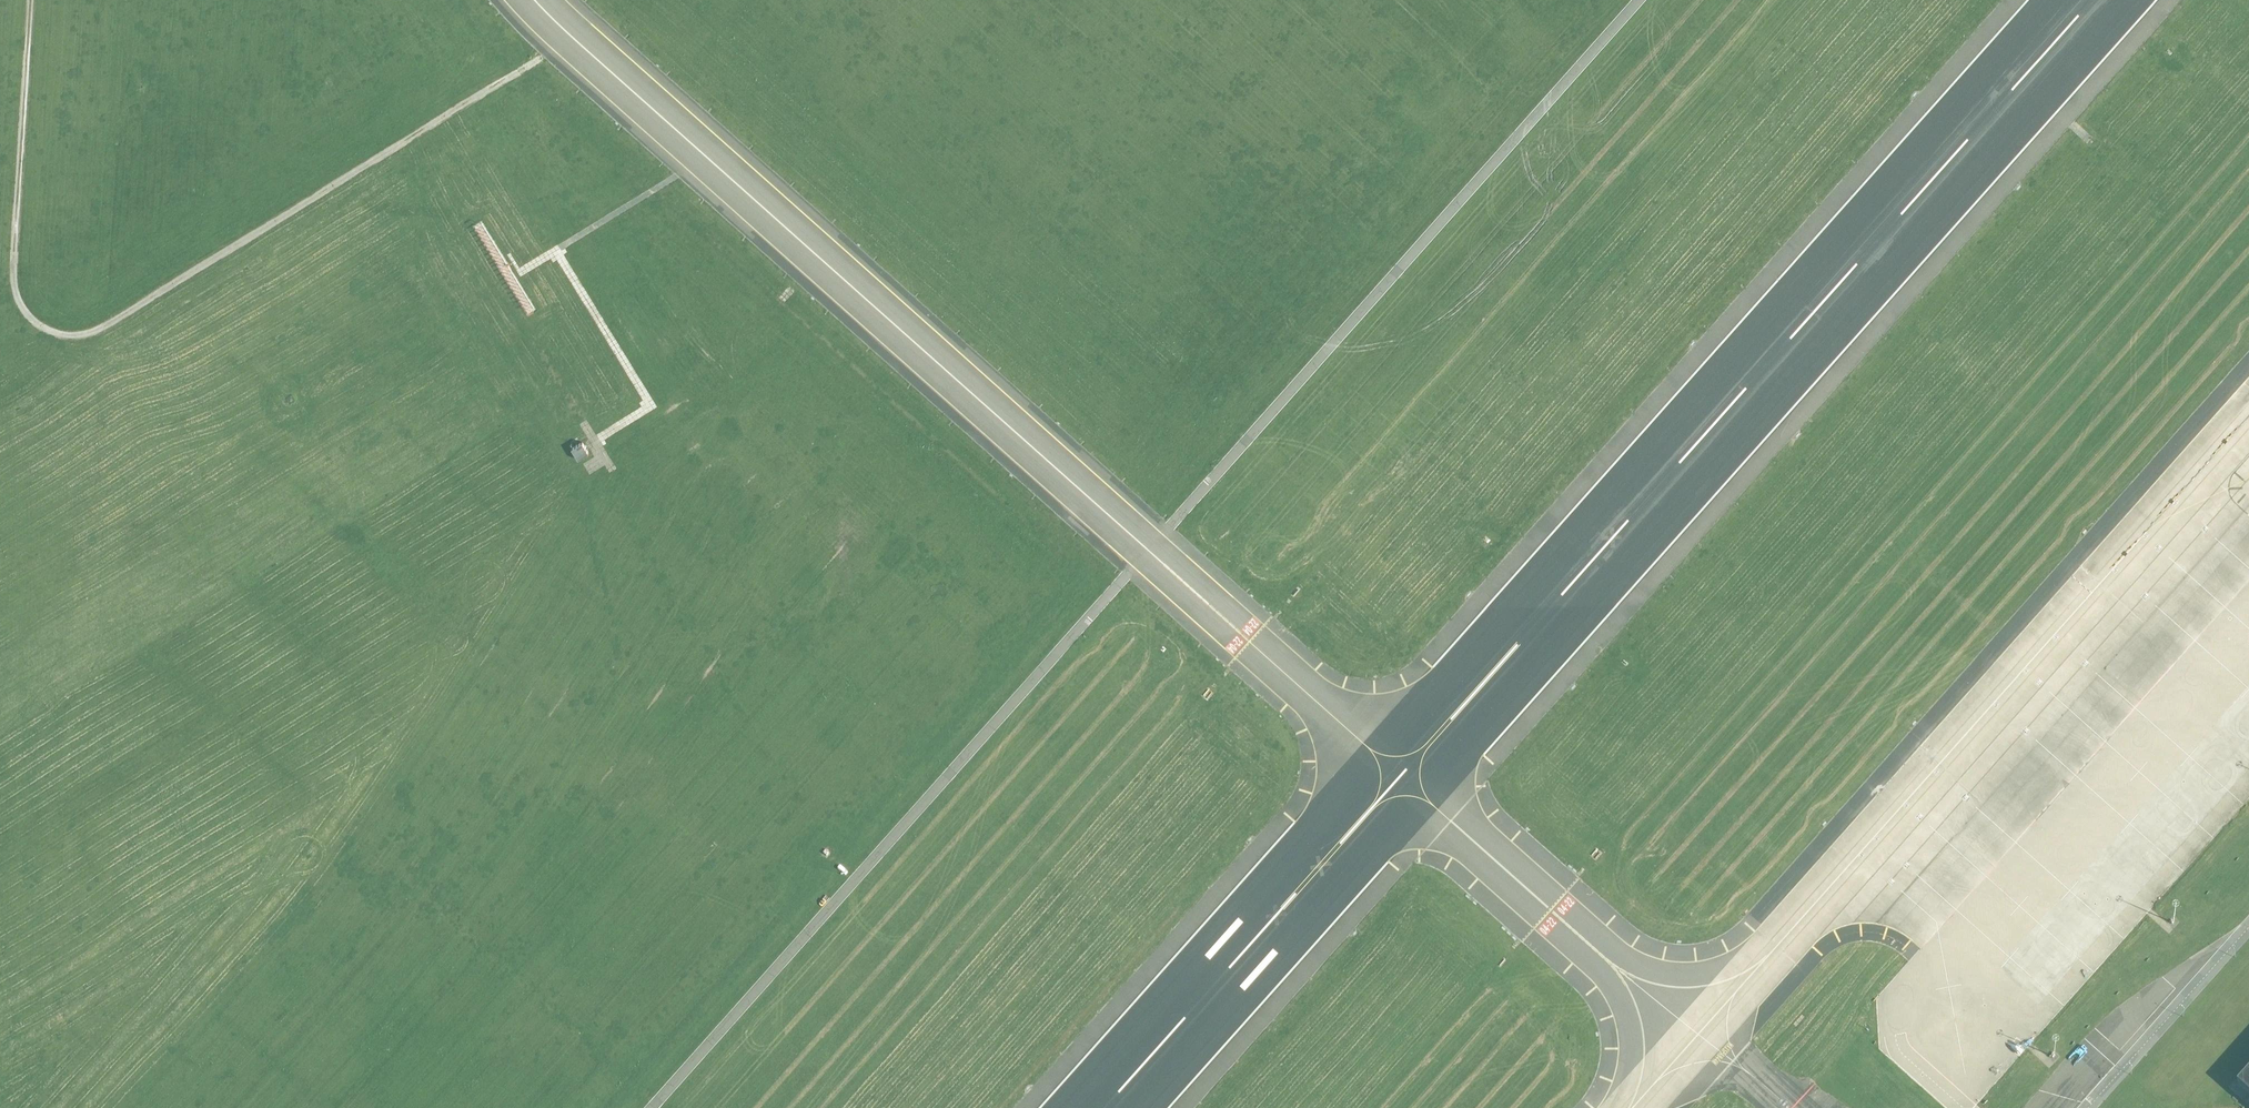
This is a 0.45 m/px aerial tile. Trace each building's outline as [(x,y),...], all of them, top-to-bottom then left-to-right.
[(2239,1087),(2248,1096),(2248,1075),(2239,1087)]
